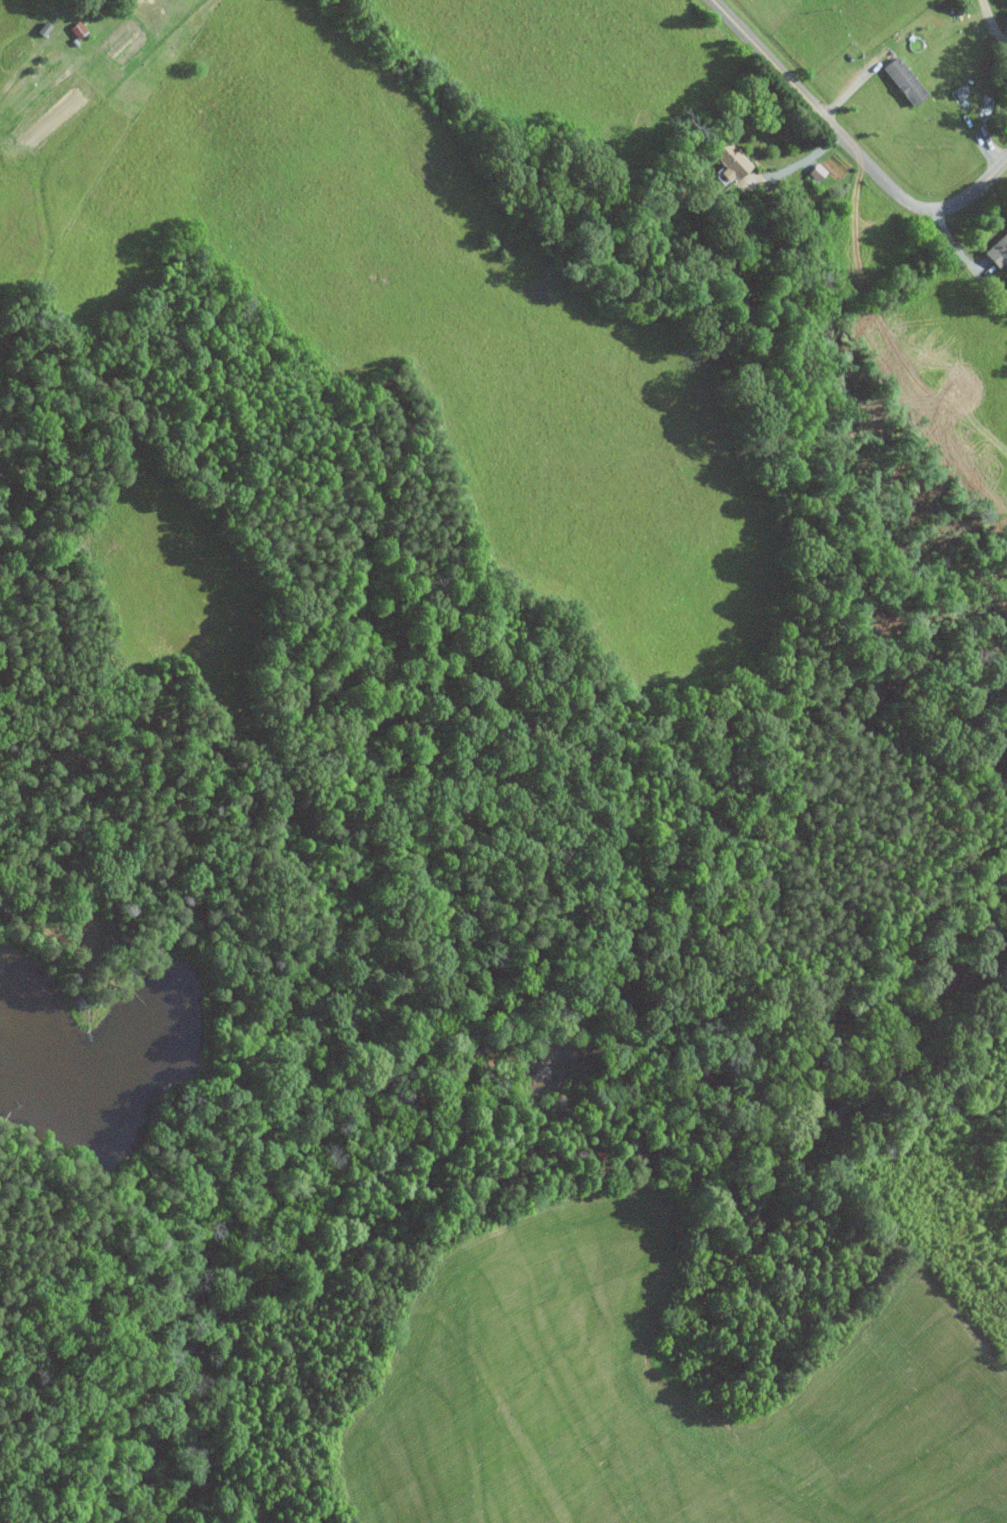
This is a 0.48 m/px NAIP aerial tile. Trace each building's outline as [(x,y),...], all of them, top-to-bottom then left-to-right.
[(926,95),(895,56),(880,68),(911,107),(926,95)] [(729,184),(749,166),(724,138),(708,152),(723,168),(718,172),(729,184)] [(981,254),(998,272),(1006,263),(1006,230),(981,254)]
